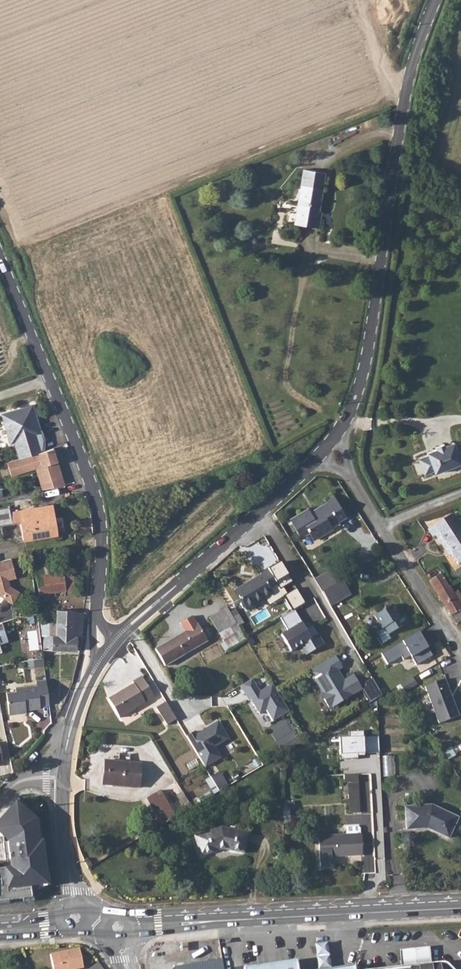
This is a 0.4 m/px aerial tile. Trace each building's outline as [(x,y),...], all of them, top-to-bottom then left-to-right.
[(300,187),(294,224),(302,226),(318,228),(321,212),(319,211),(321,194),(325,173),(303,170),(300,187)] [(14,442),(19,458),(37,453),(35,443),(31,444),(29,435),(41,432),(33,404),(2,413),(10,443),(14,442)] [(424,472),(434,469),(435,471),(460,461),(460,459),(460,441),(455,443),(454,441),(444,444),(444,442),(435,445),(436,447),(427,450),(428,453),(418,456),(424,472)] [(41,466),(48,488),(63,485),(53,448),(46,450),(37,453),(6,462),(10,475),(35,468),(41,466)] [(41,466),(35,468),(41,490),(48,488),(41,466)] [(290,519),(300,538),(309,533),(313,540),(333,529),(332,526),(347,517),(334,496),(326,500),(328,502),(311,512),(309,508),(290,519)] [(33,508),(32,502),(8,506),(9,508),(11,522),(19,520),(22,540),(56,534),(50,505),(33,508)] [(11,522),(9,508),(0,510),(0,524),(11,522)] [(441,544),(445,543),(452,554),(459,565),(460,564),(460,524),(454,514),(429,529),(434,538),(437,536),(441,544)] [(445,543),(441,544),(449,556),(452,554),(445,543)] [(1,594),(2,598),(11,603),(18,592),(9,586),(7,579),(5,573),(13,571),(10,558),(0,561),(0,593),(1,594)] [(336,569),(315,581),(322,593),(343,580),(336,569)] [(268,570),(261,574),(260,574),(261,575),(251,581),(235,591),(247,609),(264,599),(273,594),(271,591),(278,587),(268,570)] [(5,573),(7,579),(15,577),(13,571),(5,573)] [(65,590),(63,573),(62,573),(36,576),(38,593),(65,590)] [(73,573),(63,573),(65,590),(74,589),(73,573)] [(442,574),(430,582),(437,594),(449,587),(442,574)] [(343,580),(322,593),(330,607),(338,603),(334,597),(348,589),(343,580)] [(437,594),(444,604),(457,625),(460,622),(460,596),(460,594),(455,596),(450,586),(449,587),(437,594)] [(294,611),(305,604),(296,589),(283,597),(292,612),(294,611)] [(348,589),(334,597),(338,603),(351,594),(348,589)] [(393,606),(375,616),(382,629),(376,633),(382,644),(390,639),(388,635),(409,622),(405,615),(400,618),(393,606)] [(227,607),(210,618),(224,641),(229,650),(247,639),(227,607)] [(77,637),(80,637),(83,611),(75,611),(75,609),(57,609),(56,636),(43,635),(42,649),(76,650),(77,637)] [(306,631),(294,611),(292,612),(280,619),(288,632),(281,636),(291,652),(301,646),(306,656),(324,645),(313,627),(306,631)] [(181,635),(156,650),(165,666),(183,656),(208,641),(197,625),(181,635)] [(433,655),(420,632),(404,641),(412,656),(417,665),(433,655)] [(412,656),(404,641),(382,653),(388,664),(403,656),(405,660),(412,656)] [(242,649),(231,654),(235,660),(245,654),(242,649)] [(342,668),(335,656),(310,671),(323,693),(321,694),(330,708),(361,690),(360,686),(353,676),(342,682),(336,672),(342,668)] [(448,684),(460,680),(460,673),(456,656),(441,660),(448,684)] [(382,670),(371,676),(373,678),(380,690),(383,695),(393,689),(382,670)] [(423,681),(419,674),(408,680),(412,687),(423,681)] [(134,685),(109,700),(120,718),(154,697),(142,677),(133,683),(134,685)] [(48,703),(45,678),(36,680),(36,684),(16,688),(16,691),(6,693),(10,715),(21,713),(21,710),(40,707),(40,705),(48,703)] [(380,690),(373,678),(367,682),(374,694),(380,690)] [(261,692),(253,679),(241,686),(247,695),(248,694),(260,714),(267,710),(273,721),(290,712),(287,707),(277,690),(274,684),(261,692)] [(445,679),(425,687),(440,723),(460,715),(445,679)] [(360,686),(361,690),(369,703),(383,695),(380,690),(374,694),(367,682),(360,686)] [(166,702),(156,708),(166,725),(176,719),(166,702)] [(195,731),(186,736),(205,767),(221,757),(215,747),(229,739),(218,721),(197,733),(195,731)] [(365,755),(380,754),(379,737),(364,738),(364,732),(349,733),(350,739),(339,739),(341,761),(359,760),(358,757),(358,755),(365,755)] [(386,756),(386,775),(396,775),(396,756),(386,756)] [(105,761),(103,785),(140,788),(141,764),(130,763),(130,757),(118,757),(118,762),(105,761)] [(215,793),(230,784),(222,770),(207,779),(215,793)] [(344,775),(345,784),(349,784),(350,812),(359,812),(358,775),(344,775)] [(150,814),(156,823),(158,828),(176,817),(169,805),(161,791),(148,799),(155,811),(150,814)] [(32,901),(47,883),(39,819),(17,799),(0,816),(0,835),(2,837),(5,860),(9,859),(10,868),(0,869),(0,904),(32,901)] [(431,806),(405,808),(407,830),(427,828),(448,837),(458,818),(431,806)] [(347,835),(319,836),(321,868),(332,867),(332,856),(361,855),(362,855),(361,834),(360,829),(358,827),(346,828),(347,835)] [(222,828),(213,831),(195,837),(201,856),(223,849),(232,850),(245,852),(248,838),(248,833),(222,828)] [(439,964),(435,964),(430,964),(428,941),(398,944),(400,967),(382,968),(440,968),(439,964)] [(51,954),(55,968),(74,968),(83,967),(78,948),(51,954)] [(245,966),(245,968),(299,968),(297,959),(245,966)]
